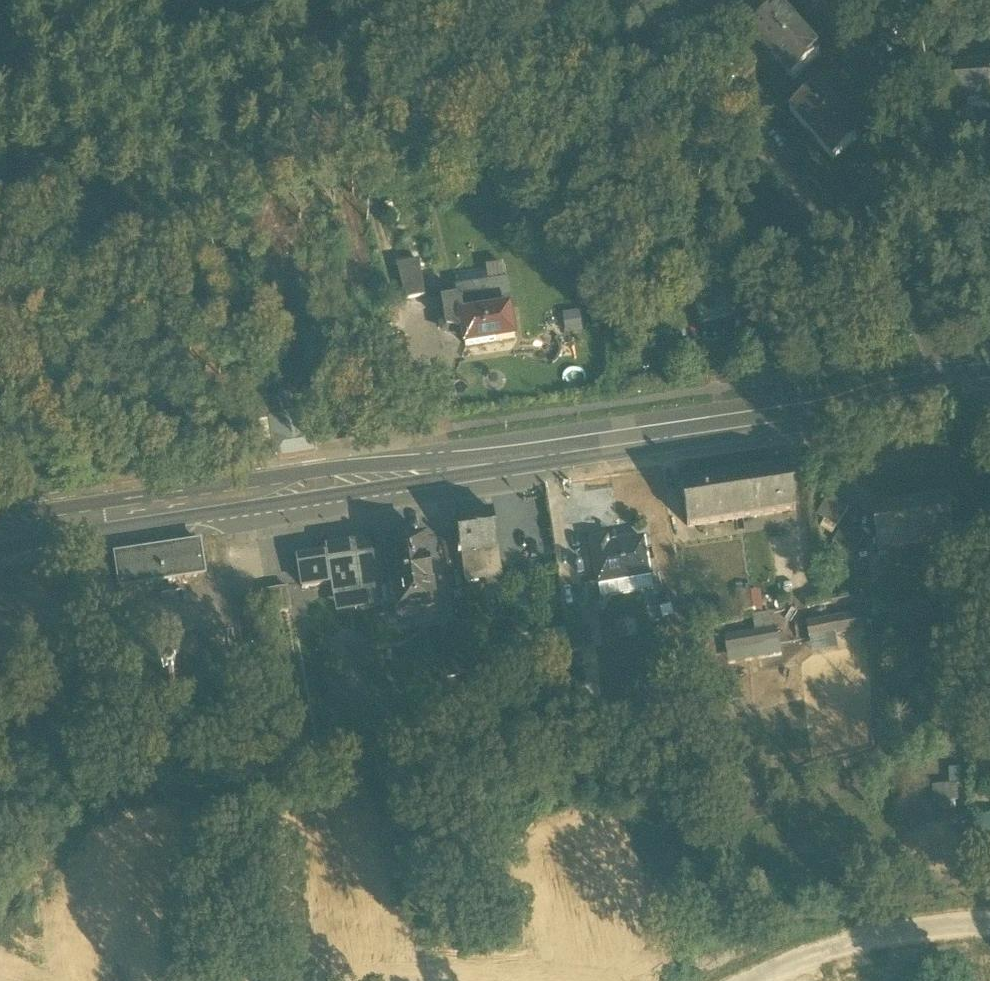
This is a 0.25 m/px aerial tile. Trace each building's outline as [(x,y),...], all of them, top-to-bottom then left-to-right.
[(750,29),(793,76),(821,52),(778,4),(750,29)] [(842,33),(850,42),(872,23),(864,14),(842,33)] [(849,60),(872,88),(888,75),(865,47),(849,60)] [(987,62),(955,64),(957,98),(989,97),(989,62),(987,62)] [(795,102),(833,154),(863,131),(825,80),(795,102)] [(397,265),(406,300),(425,297),(420,261),(397,265)] [(462,324),(465,347),(467,347),(467,346),(497,342),(498,342),(498,341),(515,339),(510,309),(506,283),(458,290),(459,300),(443,302),(447,326),(462,324)] [(390,325),(370,330),(373,339),(393,334),(390,325)] [(258,408),(261,430),(273,428),(272,424),(269,406),(258,408)] [(274,438),(276,452),(293,450),(313,447),(311,432),(309,418),(272,424),(273,428),(274,438)] [(682,487),(688,526),(796,510),(790,470),(682,487)] [(818,513),(839,525),(850,505),(830,494),(818,513)] [(872,509),(878,549),(952,538),(947,498),(872,509)] [(462,556),(465,576),(487,572),(484,553),(499,550),(494,513),(456,519),(462,556)] [(833,541),(853,553),(866,533),(846,521),(833,541)] [(392,587),(397,617),(438,611),(427,540),(411,542),(411,538),(327,550),(328,555),(298,560),(303,588),(333,583),(335,596),(392,587)] [(591,542),(599,585),(636,578),(637,579),(651,577),(648,557),(647,557),(644,540),(609,546),(607,539),(591,542)] [(200,543),(172,547),(177,579),(205,574),(200,543)] [(121,587),(177,579),(172,547),(116,555),(121,587)] [(267,592),(271,614),(292,611),(288,589),(267,592)] [(889,609),(892,626),(932,619),(929,602),(889,609)] [(806,624),(809,640),(862,631),(859,615),(806,624)] [(724,638),(727,654),(780,645),(777,629),(724,638)] [(975,836),(989,835),(989,815),(974,816),(975,836)]
